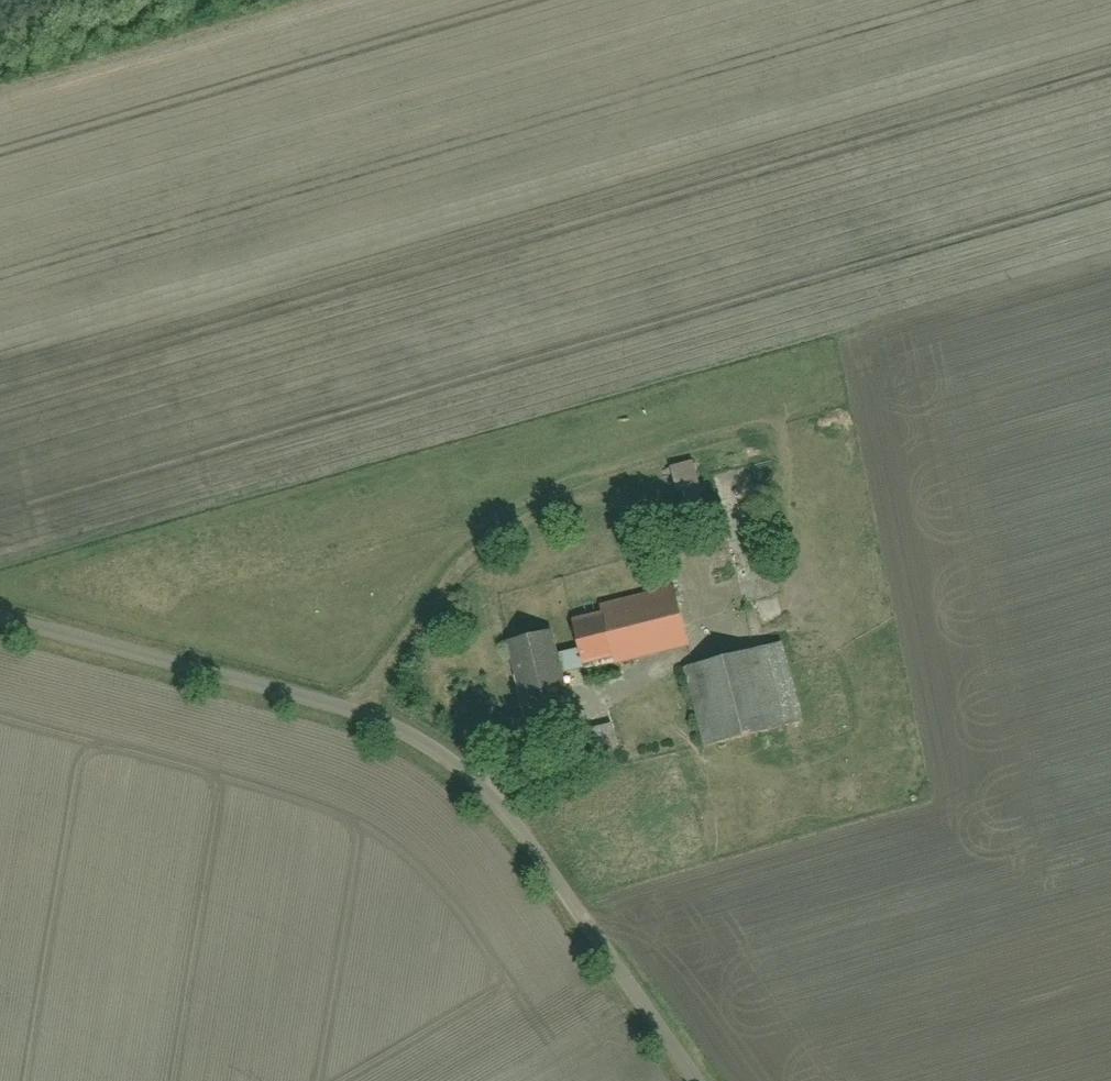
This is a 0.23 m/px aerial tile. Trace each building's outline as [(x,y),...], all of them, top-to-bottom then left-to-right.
[(564,692),(559,670),(694,644),(685,595),(572,617),(578,648),(556,653),(553,636),(510,645),(521,700),(564,692)] [(685,670),(703,750),(798,728),(779,649),(685,670)]
